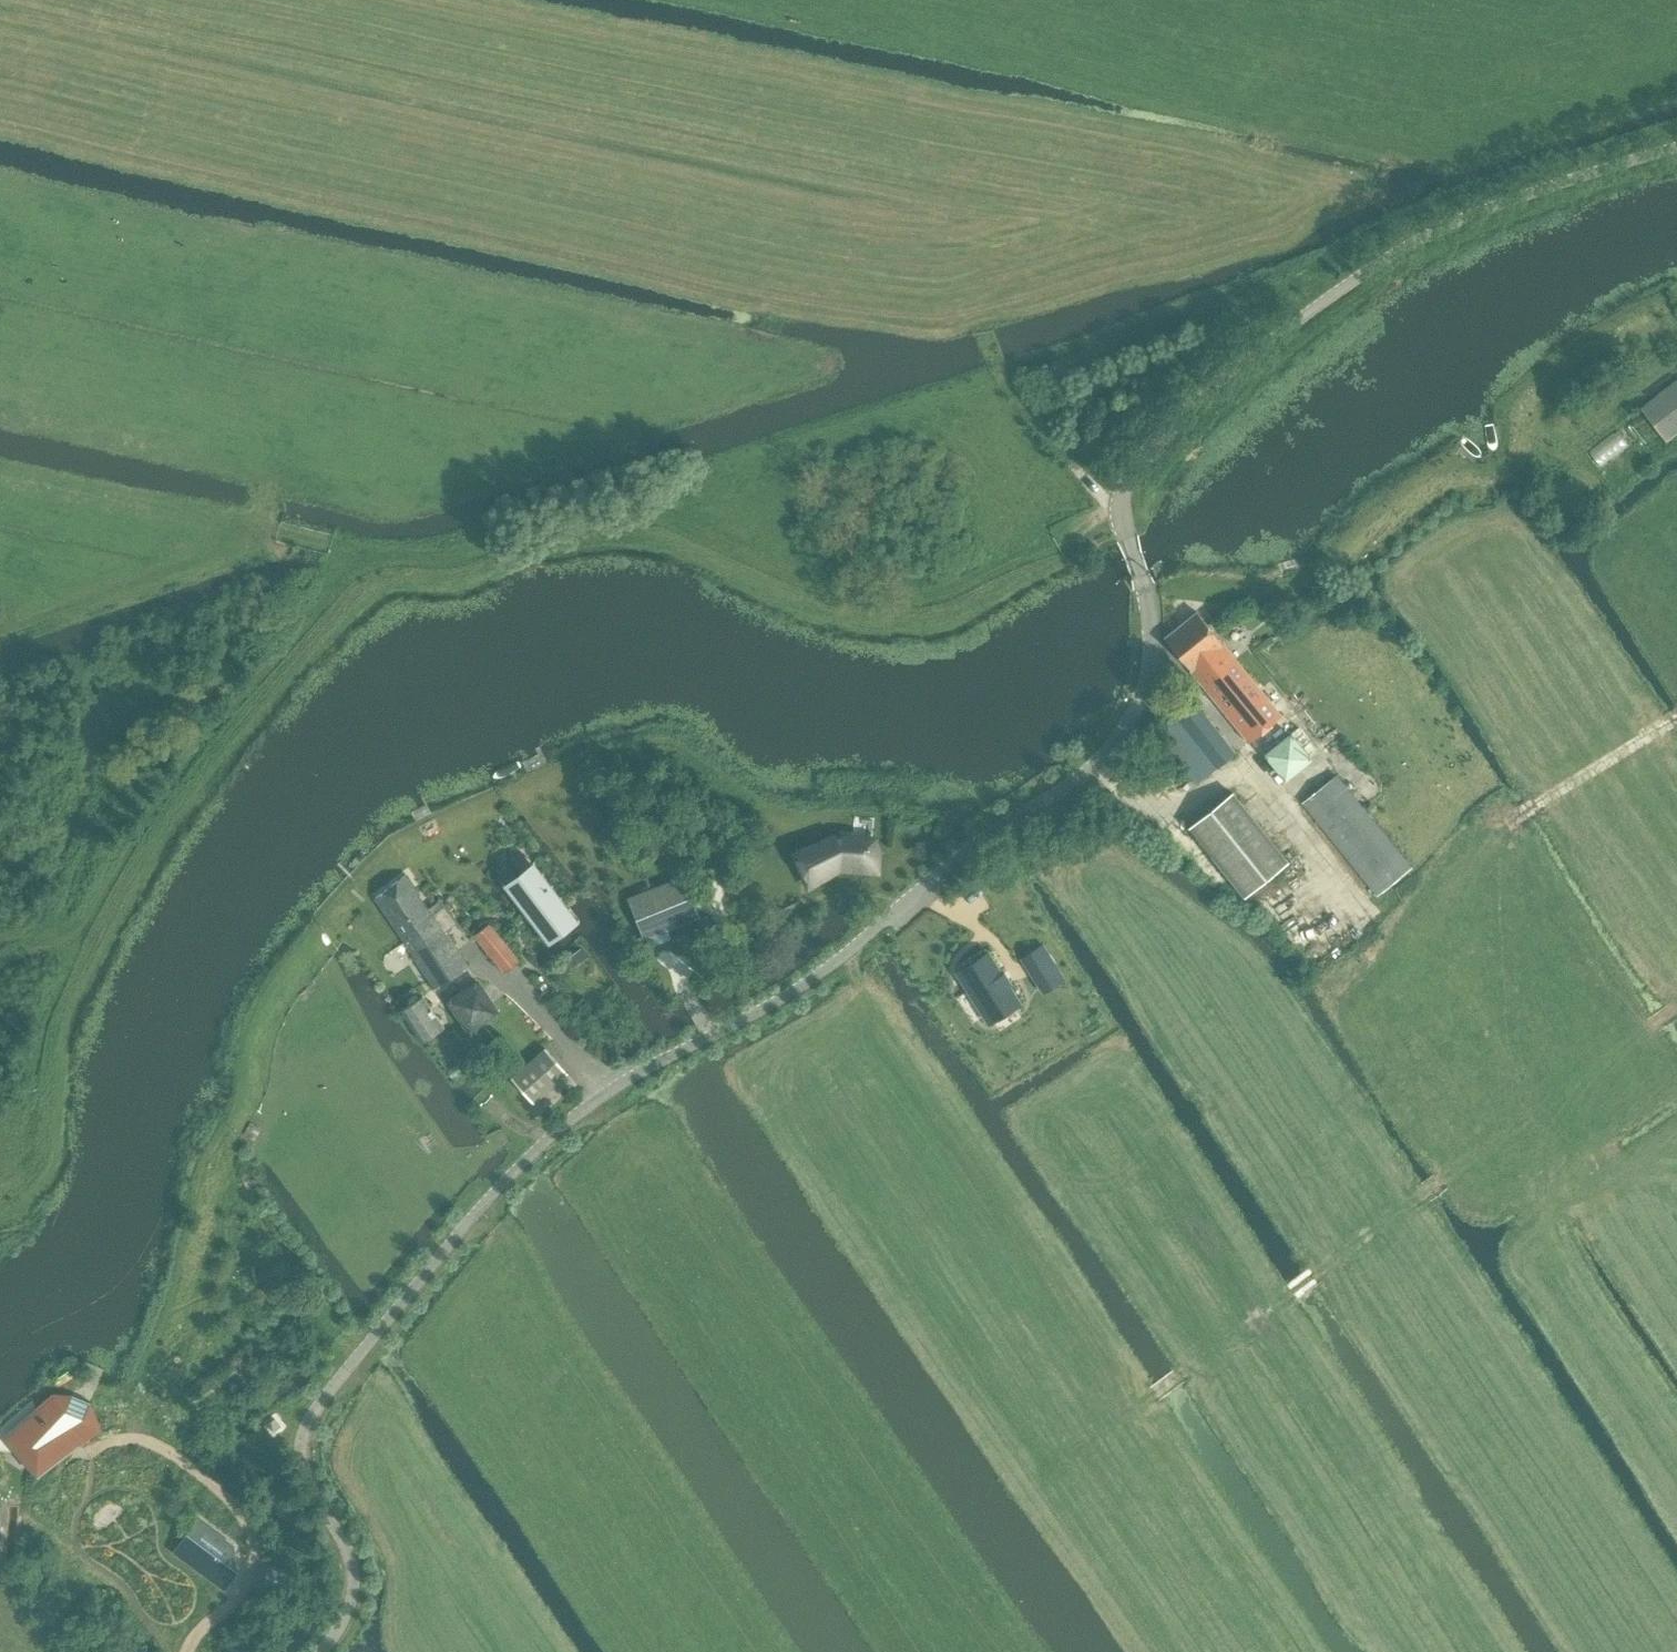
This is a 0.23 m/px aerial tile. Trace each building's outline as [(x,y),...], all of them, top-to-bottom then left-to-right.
[(1676,431),(1676,380),(1640,408),(1665,440),(1676,431)] [(1249,743),(1281,718),(1197,613),(1165,638),(1249,743)] [(1170,751),(1197,784),(1235,753),(1194,702),(1165,725),(1179,743),(1170,751)] [(1378,896),(1410,870),(1335,776),(1303,802),(1378,896)] [(1245,898),(1287,865),(1232,795),(1190,829),(1245,898)] [(794,854),(807,882),(837,867),(838,867),(838,870),(877,873),(879,851),(873,851),(874,839),(835,836),(834,835),(794,854)] [(521,875),(511,883),(525,903),(519,907),(520,907),(529,920),(535,915),(548,932),(570,915),(532,867),(521,875)] [(406,875),(376,894),(414,953),(414,956),(435,987),(467,967),(445,933),(456,923),(439,901),(427,910),(417,896),(419,894),(406,875)] [(662,885),(627,899),(643,939),(678,925),(671,906),(691,898),(683,877),(662,885)] [(487,923),(474,935),(504,971),(517,960),(487,923)] [(1041,946),(1022,958),(1035,979),(1054,967),(1041,946)] [(580,949),(569,958),(575,966),(586,957),(580,949)] [(988,954),(956,973),(986,1021),(1017,1002),(1007,986),(1009,984),(1002,973),(1000,974),(988,954)] [(468,1033),(497,1014),(478,983),(448,1003),(468,1033)] [(422,1041),(444,1027),(423,995),(402,1009),(422,1041)] [(545,1043),(511,1072),(532,1097),(566,1068),(545,1043)] [(11,1439),(10,1440),(36,1471),(37,1470),(47,1461),(57,1453),(70,1443),(71,1432),(76,1433),(84,1443),(101,1430),(90,1402),(72,1395),(51,1393),(35,1408),(41,1414),(11,1439)] [(274,1419),(267,1425),(273,1433),(281,1426),(274,1419)] [(198,1521),(175,1553),(224,1590),(240,1568),(227,1558),(234,1548),(198,1521)] [(274,1564),(265,1587),(293,1599),(303,1575),(274,1564)]
